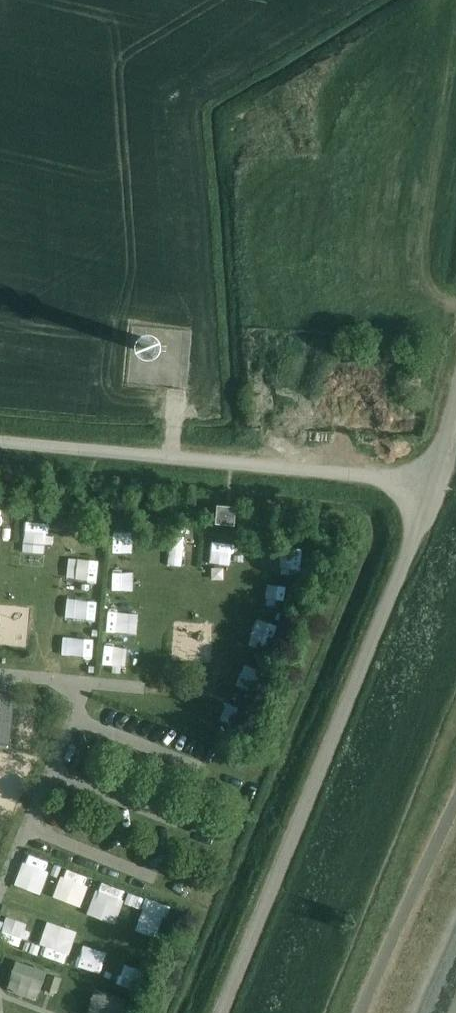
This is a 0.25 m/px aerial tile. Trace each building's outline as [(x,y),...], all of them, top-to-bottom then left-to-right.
[(137,352),(143,358),(155,359),(160,354),(161,343),(155,338),(145,337),(138,342),(137,352)] [(217,505),(215,523),(234,525),(236,506),(217,505)] [(37,535),(36,516),(20,516),(20,536),(37,535)] [(158,547),(189,549),(190,530),(160,528),(158,547)] [(135,539),(134,529),(112,531),(113,542),(135,539)] [(227,555),(228,532),(200,531),(199,554),(227,555)] [(275,540),(274,554),(295,556),(296,541),(275,540)] [(41,567),(38,550),(15,553),(17,571),(41,567)] [(89,570),(90,552),(72,551),(71,569),(89,570)] [(106,565),(105,582),(126,583),(127,566),(106,565)] [(274,592),(277,581),(254,574),(251,585),(274,592)] [(72,607),(91,606),(91,589),(72,589),(72,607)] [(124,610),(124,600),(101,599),(101,609),(124,610)] [(255,617),(269,622),(275,603),(260,599),(255,617)] [(89,657),(90,631),(69,630),(67,656),(89,657)] [(10,649),(27,651),(29,635),(11,633),(10,649)] [(175,655),(177,635),(157,634),(155,654),(175,655)] [(221,676),(236,682),(241,666),(226,661),(221,676)] [(10,743),(16,696),(0,694),(0,742),(10,743)] [(42,892),(45,864),(28,862),(24,890),(42,892)] [(67,896),(86,902),(92,883),(73,877),(67,896)] [(112,898),(103,930),(120,934),(129,902),(112,898)] [(9,936),(15,922),(3,916),(0,922),(0,932),(9,936)] [(58,923),(49,951),(66,957),(75,929),(58,923)] [(10,949),(4,965),(40,978),(46,963),(10,949)] [(125,973),(125,962),(105,961),(104,972),(125,973)]
